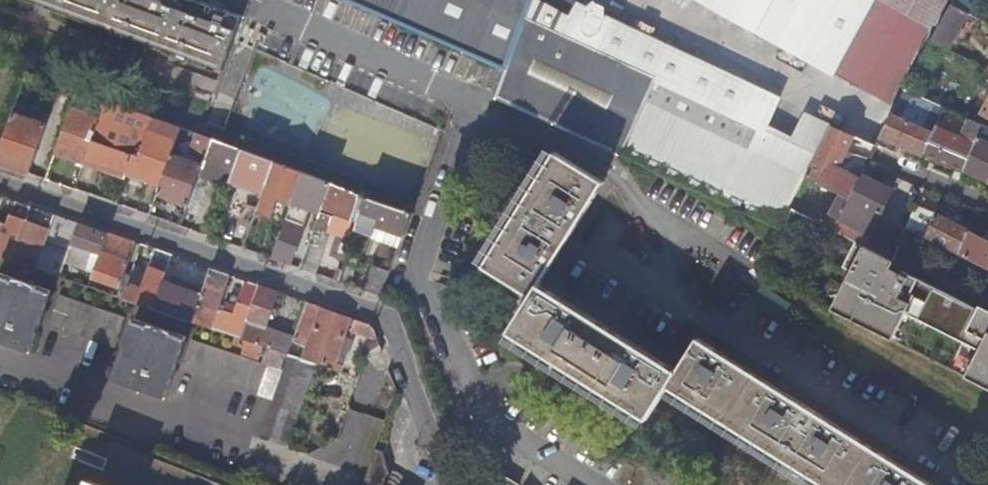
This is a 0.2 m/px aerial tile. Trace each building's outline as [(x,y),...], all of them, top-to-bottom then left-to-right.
[(222,69),(242,16),(227,10),(227,7),(211,2),(210,4),(199,0),(37,0),(222,69)] [(507,71),(533,0),(347,0),(507,71)] [(539,0),(533,0),(507,71),(498,96),(621,154),(644,107),(654,85),(657,78),(564,34),(574,15),(539,0)] [(878,101),(934,0),(696,0),(878,101)] [(878,101),(890,108),(949,0),(934,0),(878,101)] [(952,5),(964,12),(970,0),(955,0),(952,5)] [(952,5),(933,40),(949,49),(968,14),(964,12),(952,5)] [(654,85),(759,134),(779,144),(794,113),(615,29),(613,32),(574,15),(564,34),(657,78),(654,85)] [(79,89),(30,71),(0,152),(0,164),(47,180),(57,152),(79,89)] [(654,85),(644,107),(747,156),(759,134),(654,85)] [(85,162),(107,100),(79,89),(57,152),(85,162)] [(881,136),(898,143),(906,147),(924,154),(933,132),(944,108),(906,91),(881,136)] [(134,175),(155,117),(107,100),(85,162),(132,179),(134,175)] [(644,107),(621,154),(780,228),(806,177),(747,156),(644,107)] [(173,154),(183,128),(155,117),(134,175),(162,185),(173,154)] [(832,126),(806,177),(851,200),(859,183),(837,172),(854,136),(832,126)] [(933,132),(924,154),(965,173),(975,149),(933,132)] [(206,159),(214,139),(199,133),(192,154),(206,159)] [(965,173),(987,183),(987,143),(985,142),(983,141),(984,135),(981,134),(975,149),(965,173)] [(235,171),(243,150),(214,139),(206,159),(206,161),(235,171)] [(898,143),(894,152),(902,156),(906,147),(898,143)] [(265,193),(276,162),(243,150),(235,171),(232,181),(265,193)] [(487,266),(534,296),(512,332),(650,419),(670,388),(826,484),(935,484),(700,340),(680,373),(542,285),(606,183),(558,153),(487,266)] [(190,204),(204,165),(195,162),(197,157),(192,155),(190,160),(173,154),(162,185),(159,193),(190,204)] [(293,203),(304,172),(276,162),(265,193),(258,211),(274,216),(280,199),(293,203)] [(311,209),(321,213),(332,183),(304,172),(293,203),(272,258),(291,264),(311,209)] [(835,217),(829,228),(858,243),(895,262),(900,249),(873,236),(892,191),(863,177),(859,183),(851,200),(841,220),(835,217)] [(321,213),(301,268),(316,273),(330,235),(328,234),(336,214),(353,220),(363,194),(332,183),(321,213)] [(362,210),(367,196),(363,194),(353,220),(359,222),(362,210)] [(377,224),(404,234),(412,212),(367,196),(362,210),(380,216),(377,224)] [(5,197),(2,203),(0,209),(0,221),(10,224),(17,201),(5,197)] [(33,207),(23,203),(18,218),(28,221),(33,207)] [(918,205),(908,229),(960,255),(970,232),(970,231),(918,205)] [(28,221),(24,236),(39,241),(47,244),(57,215),(33,207),(28,221)] [(81,223),(57,215),(47,244),(40,263),(38,270),(63,278),(74,245),(81,223)] [(15,262),(20,245),(24,236),(28,221),(18,218),(16,217),(11,232),(14,233),(14,236),(0,231),(0,257),(15,262)] [(109,233),(81,223),(74,245),(97,253),(95,258),(100,260),(109,233)] [(970,232),(960,255),(987,269),(987,241),(970,232)] [(109,233),(100,260),(94,278),(122,288),(138,243),(109,233)] [(24,236),(20,245),(36,250),(39,241),(24,236)] [(906,270),(904,273),(893,268),(895,262),(858,243),(846,269),(854,273),(835,311),(895,342),(909,315),(982,352),(968,379),(987,389),(987,312),(906,270)] [(20,245),(15,262),(30,267),(36,250),(20,245)] [(130,284),(125,299),(156,310),(166,282),(175,255),(154,248),(139,287),(130,284)] [(341,282),(352,286),(361,261),(349,256),(341,282)] [(367,291),(382,296),(391,271),(377,266),(367,291)] [(204,294),(194,323),(220,332),(222,326),(214,323),(218,312),(220,305),(230,274),(212,268),(204,294)] [(0,275),(0,341),(32,352),(53,291),(1,273),(0,275)] [(240,330),(237,337),(244,340),(262,285),(244,279),(242,285),(247,287),(239,311),(242,313),(238,326),(240,330)] [(166,282),(156,310),(194,323),(204,294),(166,282)] [(280,292),(262,285),(244,340),(246,341),(265,347),(270,349),(290,355),(294,342),(295,338),(267,329),(280,292)] [(61,296),(51,325),(116,347),(126,318),(61,296)] [(333,370),(342,374),(346,364),(337,361),(352,318),(322,308),(317,305),(308,301),(295,338),(294,342),(309,347),(306,357),(335,367),(333,370)] [(137,319),(116,380),(167,398),(188,337),(137,319)] [(354,330),(380,340),(377,331),(373,325),(357,320),(354,330)] [(244,340),(237,337),(234,343),(244,347),(246,341),(244,340)] [(367,353),(383,347),(380,340),(364,348),(367,354),(367,353)] [(270,349),(267,358),(265,365),(194,341),(184,369),(274,400),(290,355),(270,349)] [(246,341),(244,347),(242,354),(260,360),(262,356),(265,347),(246,341)] [(265,347),(262,356),(267,358),(270,349),(265,347)] [(260,439),(289,449),(317,365),(290,355),(274,400),(260,439)] [(365,484),(385,484),(392,473),(385,450),(378,447),(365,484)] [(498,484),(519,484),(504,475),(498,484)]
